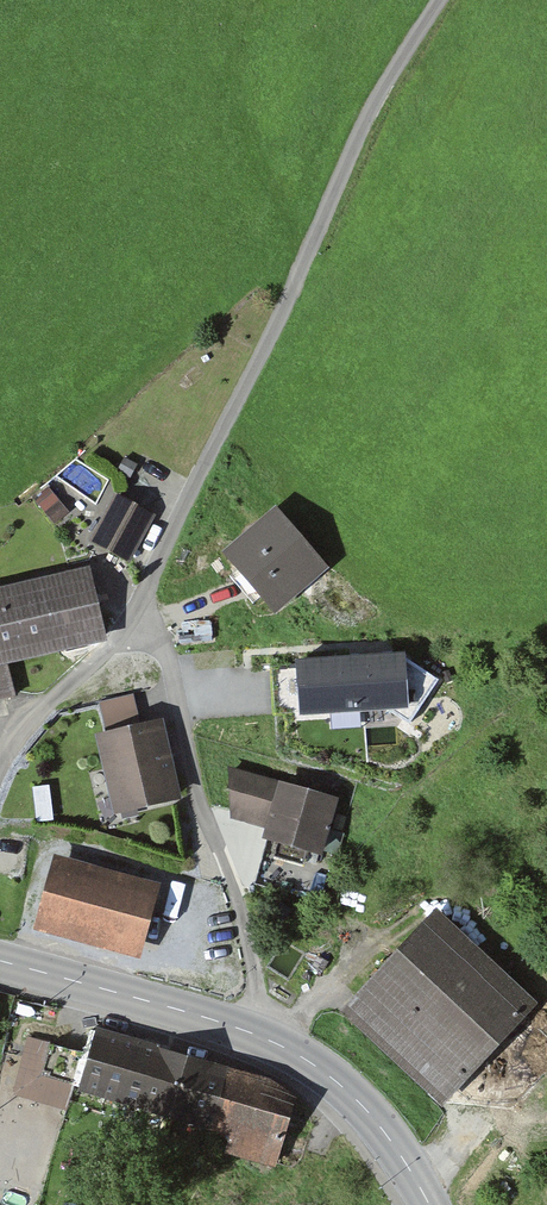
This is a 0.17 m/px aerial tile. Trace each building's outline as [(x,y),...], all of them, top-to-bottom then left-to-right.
[(65,482),(99,503),(110,484),(76,463),(65,482)] [(41,503),(59,525),(73,513),(55,491),(41,503)] [(151,516),(114,496),(90,541),(127,561),(151,516)] [(274,512),(230,551),(274,604),(320,567),(274,512)] [(0,587),(0,660),(101,641),(88,570),(0,587)] [(292,658),(298,723),(409,714),(404,649),(292,658)] [(94,737),(113,818),(181,803),(163,721),(94,737)] [(231,821),(265,832),(262,844),(321,862),(338,803),(228,770),(231,821)] [(159,885),(55,854),(33,926),(138,957),(159,885)] [(528,1006),(434,913),(338,1009),(432,1103),(528,1006)] [(294,1092),(93,1029),(74,1091),(215,1135),(229,1139),(225,1153),(271,1168),(294,1092)] [(0,1172),(0,1204),(36,1204),(47,1153),(31,1150),(25,1177),(0,1172)]
